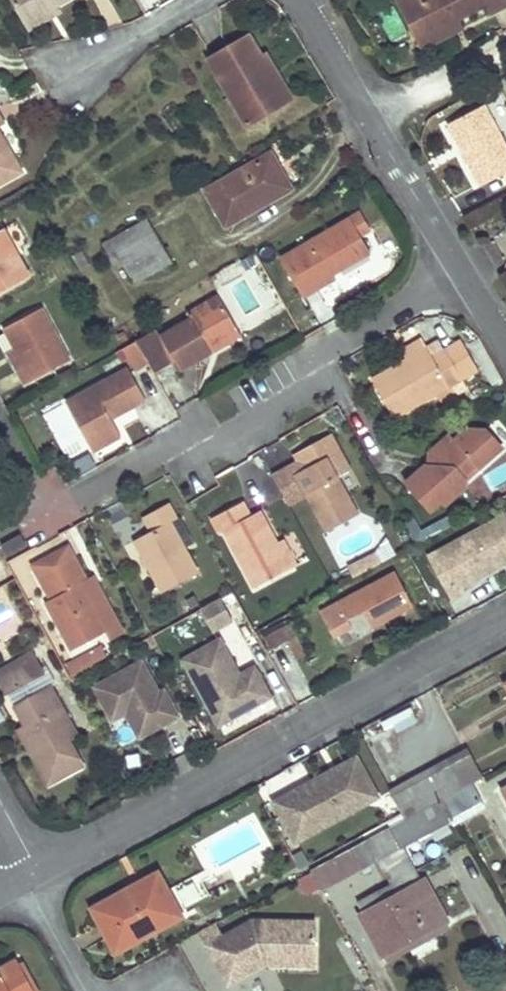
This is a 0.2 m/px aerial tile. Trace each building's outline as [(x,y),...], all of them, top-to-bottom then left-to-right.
[(29,25),(58,9),(73,0),(15,0),(29,25)] [(420,33),(455,14),(459,20),(490,4),(494,12),(505,5),(505,0),(403,0),(420,33)] [(58,9),(29,25),(32,31),(61,15),(58,9)] [(455,14),(420,33),(427,46),(462,28),(459,20),(455,14)] [(263,54),(251,33),(210,56),(249,124),(276,108),(259,78),(273,70),(263,54)] [(273,70),(277,68),(268,51),(263,54),(273,70)] [(294,97),(277,68),(273,70),(259,78),(276,108),(294,97)] [(443,119),(476,185),(505,169),(505,141),(484,98),(443,119)] [(23,172),(0,129),(0,185),(23,172)] [(293,189),(272,154),(208,191),(229,226),(293,189)] [(335,274),(372,253),(351,218),(282,258),(305,298),(338,280),(335,274)] [(18,220),(5,227),(0,229),(0,294),(32,277),(17,248),(30,242),(18,220)] [(174,264),(155,233),(119,254),(138,285),(174,264)] [(265,305),(280,296),(263,269),(248,278),(265,305)] [(239,329),(220,297),(192,314),(194,319),(163,336),(178,362),(184,372),(215,354),(210,345),(239,329)] [(73,361),(45,308),(7,328),(18,349),(27,366),(19,371),(28,386),(73,361)] [(147,326),(143,318),(133,324),(137,331),(147,326)] [(239,329),(210,345),(215,354),(244,338),(239,329)] [(178,362),(163,336),(142,348),(152,365),(157,374),(178,362)] [(427,346),(423,337),(406,347),(411,355),(427,346)] [(486,353),(476,337),(468,340),(478,358),(486,353)] [(479,369),(461,339),(432,355),(427,346),(411,355),(372,377),(394,417),(479,369)] [(142,348),(139,343),(126,351),(139,373),(152,365),(142,348)] [(27,366),(18,349),(10,353),(19,371),(27,366)] [(125,438),(115,420),(149,401),(132,369),(70,402),(98,452),(125,438)] [(484,445),(486,431),(469,429),(459,439),(453,433),(430,453),(436,460),(436,465),(429,465),(419,473),(425,480),(413,490),(431,511),(443,502),(447,506),(465,489),(466,484),(462,479),(475,468),(478,472),(495,457),(484,445)] [(503,450),(486,431),(484,445),(495,457),(503,450)] [(329,457),(335,453),(342,449),(333,432),(296,453),(306,469),(297,475),(329,532),(360,514),(344,484),(329,457)] [(351,480),(335,453),(329,457),(344,484),(351,480)] [(407,485),(413,490),(425,480),(419,473),(407,485)] [(255,514),(246,499),(214,516),(223,532),(226,531),(256,587),(294,567),(280,541),(263,510),(255,514)] [(172,522),(178,519),(169,502),(145,515),(153,532),(138,540),(165,592),(200,572),(172,522)] [(496,521),(505,540),(505,516),(496,521)] [(429,557),(452,601),(467,593),(464,587),(505,565),(505,540),(496,521),(429,557)] [(24,547),(19,537),(2,547),(7,555),(24,547)] [(280,541),(294,567),(300,563),(287,537),(280,541)] [(75,555),(72,551),(48,565),(50,569),(75,555)] [(75,555),(50,569),(40,575),(52,598),(47,601),(75,651),(109,632),(103,621),(84,584),(90,581),(76,555),(75,555)] [(16,585),(7,558),(0,560),(0,590),(16,585)] [(413,605),(395,572),(322,612),(335,636),(353,625),(350,619),(366,610),(377,628),(413,605)] [(109,632),(112,639),(126,632),(97,577),(90,581),(84,584),(103,621),(109,632)] [(202,603),(198,596),(189,600),(193,608),(202,603)] [(233,617),(222,596),(204,605),(216,627),(233,617)] [(193,608),(189,600),(181,605),(185,613),(193,608)] [(307,653),(287,614),(260,628),(273,650),(288,642),(297,658),(307,653)] [(221,637),(183,658),(209,704),(232,717),(272,695),(255,665),(241,673),(221,637)] [(101,645),(66,665),(72,675),(107,655),(101,645)] [(37,657),(34,651),(0,670),(0,676),(0,677),(37,657)] [(43,667),(37,657),(0,677),(9,692),(11,692),(45,672),(43,667)] [(142,659),(94,686),(113,720),(127,711),(141,736),(180,714),(165,687),(160,690),(142,659)] [(45,672),(11,692),(19,705),(54,687),(58,683),(51,669),(45,672)] [(80,735),(54,687),(19,705),(17,707),(27,725),(42,753),(36,756),(52,786),(87,766),(72,740),(80,735)] [(232,717),(209,704),(220,724),(232,717)] [(36,756),(42,753),(27,725),(20,728),(36,756)] [(72,740),(87,766),(95,762),(80,735),(72,740)] [(464,789),(451,767),(421,783),(423,787),(433,806),(445,799),(464,789)] [(464,789),(445,799),(433,806),(422,812),(409,819),(392,828),(375,838),(363,844),(374,863),(483,803),(473,784),(464,789)] [(433,806),(423,787),(412,792),(422,812),(433,806)] [(270,811),(283,836),(313,821),(300,796),(270,811)] [(409,819),(396,797),(379,805),(392,828),(409,819)] [(164,914),(179,906),(160,871),(93,906),(107,934),(121,928),(130,944),(169,924),(164,914)] [(195,876),(176,883),(182,901),(201,894),(195,876)] [(449,922),(426,880),(363,915),(385,956),(449,922)] [(164,914),(169,924),(184,915),(179,906),(164,914)] [(255,920),(210,945),(231,984),(266,964),(263,958),(270,954),(317,955),(317,921),(255,920)] [(449,922),(385,956),(388,962),(452,929),(449,922)] [(317,965),(317,955),(270,954),(263,958),(266,964),(317,965)] [(19,963),(17,959),(0,968),(0,990),(34,990),(19,963)] [(34,990),(41,990),(25,960),(19,963),(34,990)]
